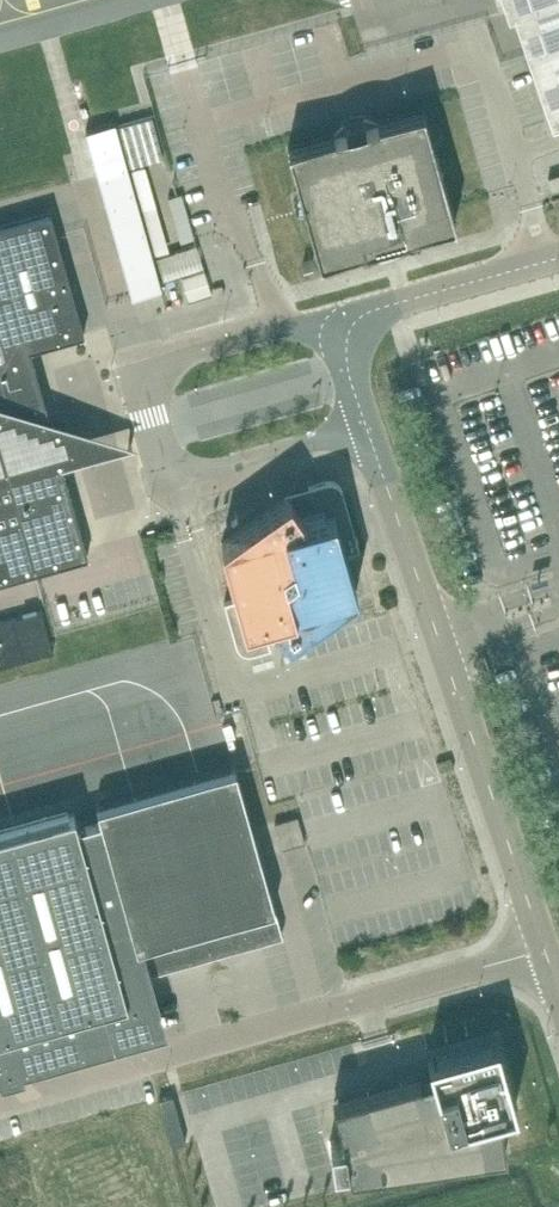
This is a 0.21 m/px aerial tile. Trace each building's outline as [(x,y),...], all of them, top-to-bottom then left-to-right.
[(558,117),(558,0),(510,0),(514,10),(528,50),(552,120),(558,117)] [(456,223),(423,109),(377,122),(370,119),(361,119),(353,120),(345,123),(339,128),(333,134),(287,148),(320,261),(366,249),(373,252),(382,252),(390,251),(398,248),(404,243),(410,236),(456,223)] [(98,177),(127,169),(115,123),(86,131),(92,154),(98,177)] [(107,208),(136,200),(127,169),(98,177),(107,208)] [(558,186),(558,174),(548,178),(552,189),(558,186)] [(115,239),(144,231),(136,200),(107,208),(115,239)] [(84,334),(57,236),(50,213),(0,227),(0,582),(35,572),(87,557),(58,451),(67,424),(49,417),(30,350),(84,334)] [(124,270),(153,262),(144,231),(115,239),(124,270)] [(153,262),(124,270),(132,298),(160,290),(153,262)] [(215,296),(225,293),(222,285),(213,287),(215,296)] [(337,483),(333,481),(329,481),(325,482),(308,486),(310,492),(291,498),(289,495),(221,543),(236,598),(224,601),(236,644),(237,647),(239,649),(241,651),(244,652),(246,653),(249,653),(252,653),(270,648),(270,646),(260,649),(252,619),(272,615),(289,639),(357,591),(346,553),(359,549),(343,494),(342,490),(340,486),(337,483)] [(0,622),(0,666),(53,651),(48,633),(42,610),(19,617),(0,622)] [(282,935),(236,770),(234,764),(96,803),(98,809),(135,940),(140,959),(144,974),(209,956),(208,952),(217,949),(218,953),(282,935)] [(135,940),(98,809),(75,816),(74,813),(69,814),(68,811),(0,830),(0,1062),(133,1024),(117,966),(140,959),(135,940)] [(108,1053),(129,1047),(125,1035),(104,1041),(108,1053)] [(349,1175),(506,1152),(502,1124),(501,1124),(501,1119),(501,1117),(500,1117),(498,1112),(516,1106),(497,1037),(428,1057),(433,1075),(401,1084),(400,1083),(405,1099),(403,1099),(405,1107),(343,1125),(341,1117),(337,1118),(340,1129),(342,1129),(345,1139),(344,1139),(344,1140),(329,1142),(333,1167),(347,1165),(349,1175)] [(21,1066),(19,1057),(0,1062),(0,1082),(0,1083),(25,1076),(21,1066)]
